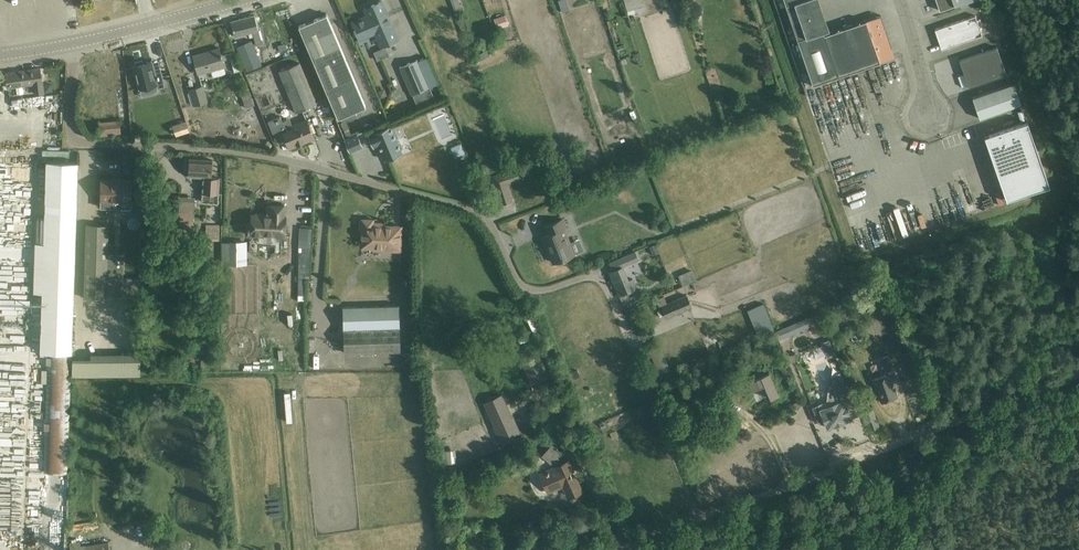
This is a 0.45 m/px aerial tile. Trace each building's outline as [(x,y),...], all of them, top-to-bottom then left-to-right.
[(365,8),(368,14),(352,21),(360,38),(375,32),(381,45),(398,38),(382,0),(365,8)] [(459,0),(451,0),(454,10),(462,8),(459,0)] [(628,14),(638,11),(634,0),(624,0),(628,14)] [(812,85),(895,57),(880,15),(824,35),(823,31),(829,29),(819,0),(784,0),(812,85)] [(940,11),(970,0),(936,0),(940,11)] [(366,106),(327,13),(299,25),(338,117),(366,106)] [(255,14),(231,21),(234,31),(235,36),(235,37),(248,34),(249,37),(254,36),(256,45),(262,43),(259,29),(258,25),(255,15),(255,14)] [(505,15),(494,19),(497,29),(508,25),(505,15)] [(982,35),(975,15),(935,30),(940,44),(942,44),(944,49),(982,35)] [(251,40),(236,46),(247,71),(262,65),(251,40)] [(220,47),(194,55),(199,73),(211,69),(213,76),(226,73),(223,66),(225,65),(224,62),(231,60),(234,71),(240,70),(237,58),(235,52),(222,56),(220,47)] [(996,47),(959,60),(969,88),(1006,75),(996,47)] [(475,55),(478,61),(490,55),(488,50),(475,55)] [(411,95),(412,95),(429,87),(418,59),(399,68),(411,95)] [(136,65),(134,65),(140,89),(156,85),(157,88),(165,86),(161,72),(154,74),(151,62),(151,61),(143,63),(142,60),(135,62),(136,65)] [(300,62),(279,70),(296,111),(317,103),(300,62)] [(14,71),(7,72),(9,87),(16,86),(25,84),(34,83),(36,93),(44,92),(40,67),(14,71)] [(806,70),(801,72),(804,84),(810,82),(806,70)] [(961,86),(967,84),(963,73),(957,75),(961,86)] [(1021,104),(1014,83),(973,98),(980,118),(1021,104)] [(190,89),(195,104),(207,100),(203,85),(190,89)] [(245,109),(256,106),(250,88),(240,91),(245,109)] [(315,137),(307,119),(293,125),(290,118),(283,121),(281,115),(268,120),(276,139),(285,135),(290,147),(298,144),(298,143),(304,140),(305,141),(315,137)] [(99,136),(121,134),(120,120),(98,122),(99,136)] [(985,136),(1007,200),(1049,185),(1027,122),(985,136)] [(374,147),(378,145),(385,160),(403,152),(401,149),(403,147),(401,141),(398,141),(391,125),(368,135),(359,139),(357,134),(344,139),(350,152),(363,147),(362,146),(371,142),(374,147)] [(273,145),(269,140),(264,144),(269,149),(273,145)] [(451,147),(455,158),(466,153),(461,142),(451,147)] [(189,158),(188,175),(198,176),(204,176),(203,192),(203,202),(219,203),(219,193),(219,188),(220,177),(212,176),(213,159),(199,158),(189,158)] [(47,172),(45,243),(36,243),(34,291),(43,292),(41,351),(73,352),(78,173),(78,162),(47,161),(47,172)] [(521,166),(492,175),(501,204),(512,200),(507,184),(525,178),(521,166)] [(190,186),(200,187),(201,177),(191,176),(190,186)] [(102,205),(110,205),(132,205),(132,180),(102,180),(102,191),(102,200),(102,205)] [(572,193),(559,198),(563,207),(576,203),(572,193)] [(179,196),(179,206),(178,220),(193,221),(194,206),(195,197),(179,196)] [(285,233),(286,226),(286,215),(284,215),(285,205),(272,204),(272,215),(252,214),(252,223),(248,222),(248,233),(264,234),(264,232),(285,233)] [(376,246),(391,247),(391,249),(401,250),(402,225),(382,224),(382,225),(374,225),(374,219),(361,218),(361,228),(363,228),(362,242),(363,242),(376,242),(376,246)] [(566,227),(563,218),(542,227),(546,225),(549,233),(544,235),(554,262),(577,253),(577,252),(572,254),(568,243),(570,242),(567,234),(564,235),(561,229),(566,227)] [(86,224),(85,269),(85,298),(107,299),(120,299),(140,298),(140,277),(123,277),(123,268),(108,268),(109,225),(86,224)] [(219,224),(206,224),(206,237),(219,237),(219,224)] [(297,227),(297,277),(309,277),(309,227),(297,227)] [(228,241),(228,256),(222,256),(222,264),(228,264),(247,264),(247,241),(228,241)] [(656,245),(649,247),(653,255),(659,253),(656,245)] [(620,256),(610,261),(614,269),(611,271),(622,299),(628,297),(626,291),(630,290),(637,287),(634,277),(629,280),(623,266),(624,266),(639,259),(635,250),(620,256)] [(691,270),(678,275),(683,285),(696,280),(691,270)] [(663,305),(668,317),(692,307),(687,295),(663,305)] [(747,322),(768,311),(764,303),(743,313),(747,322)] [(344,306),(345,352),(401,350),(400,304),(344,306)] [(536,341),(541,339),(531,314),(526,316),(536,341)] [(810,326),(806,317),(780,327),(784,336),(810,326)] [(821,343),(827,357),(835,353),(829,339),(821,343)] [(552,373),(558,371),(549,349),(542,351),(552,373)] [(530,385),(549,376),(538,350),(519,358),(530,385)] [(44,381),(43,471),(67,471),(68,353),(46,353),(46,368),(41,368),(40,381),(44,381)] [(886,374),(873,379),(881,401),(898,396),(888,369),(894,367),(889,354),(881,357),(886,371),(885,371),(886,374)] [(140,375),(140,356),(71,356),(71,375),(140,375)] [(769,373),(749,382),(752,390),(765,385),(771,399),(779,396),(769,373)] [(820,406),(813,409),(819,424),(826,422),(828,427),(851,418),(847,408),(855,405),(848,386),(831,392),(834,400),(820,406)] [(502,394),(483,403),(493,425),(492,425),(500,444),(522,435),(513,416),(512,417),(502,394)] [(864,412),(870,429),(879,426),(873,409),(864,412)] [(571,426),(576,423),(569,412),(564,414),(571,426)] [(549,492),(549,490),(563,484),(568,495),(577,491),(577,490),(576,490),(575,488),(581,486),(576,475),(572,476),(570,472),(574,470),(570,461),(562,464),(558,455),(561,451),(552,443),(542,455),(551,463),(554,459),(557,466),(541,474),(540,473),(549,492)] [(442,451),(443,464),(457,463),(456,450),(442,451)] [(279,503),(270,502),(270,515),(278,516),(279,503)] [(84,521),(85,529),(96,528),(95,519),(84,521)] [(26,528),(26,549),(39,549),(39,529),(26,528)] [(81,546),(80,539),(69,541),(70,549),(110,549),(108,541),(81,546)]
